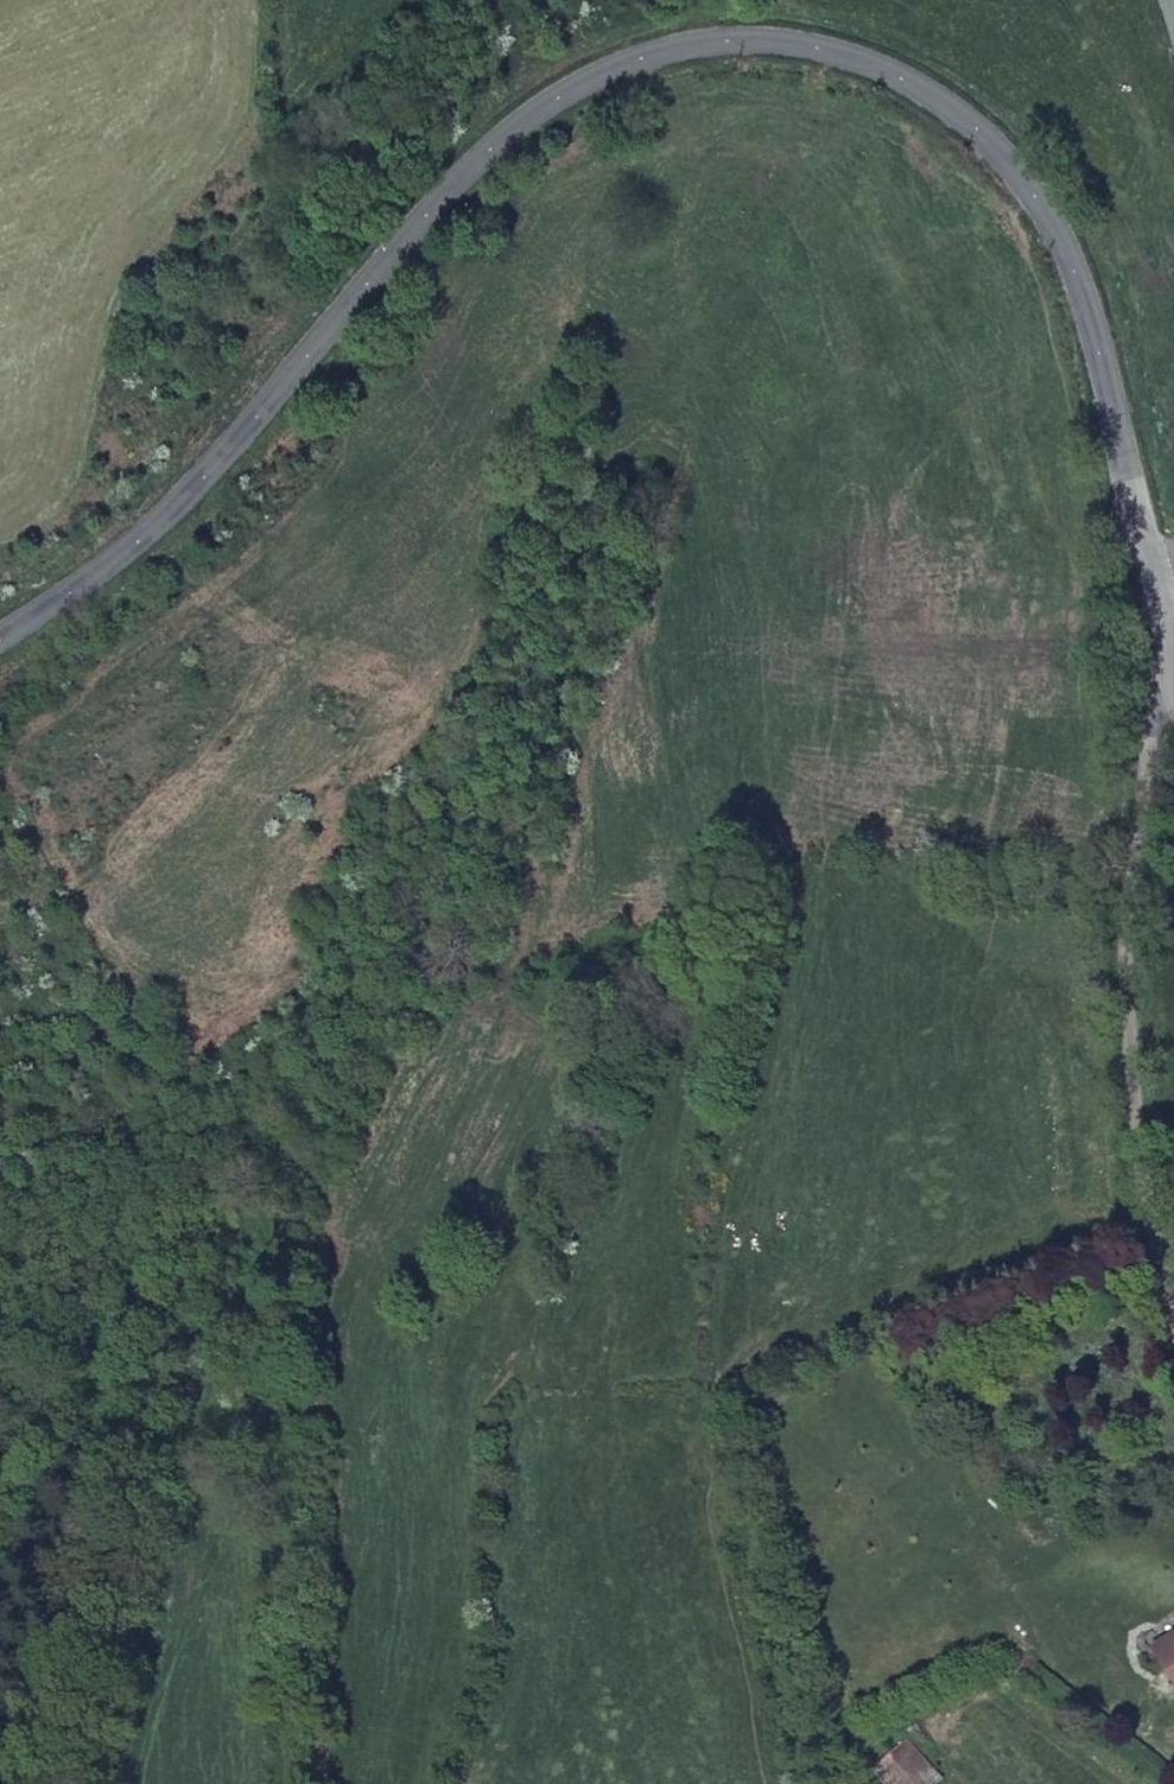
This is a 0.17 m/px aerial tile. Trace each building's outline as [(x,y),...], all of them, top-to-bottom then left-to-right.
[(1158,1648),(1173,1668),(1173,1635),(1158,1648)]
